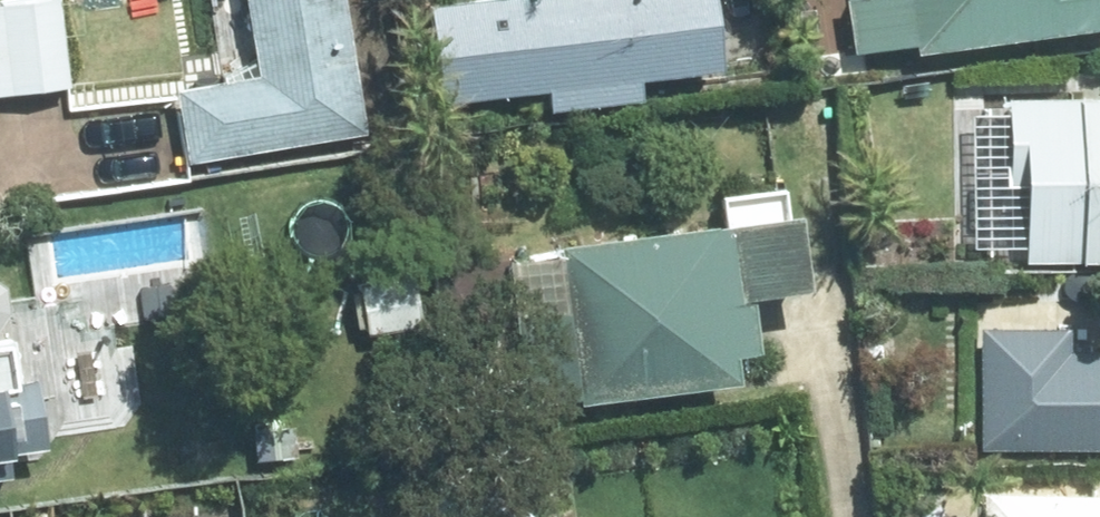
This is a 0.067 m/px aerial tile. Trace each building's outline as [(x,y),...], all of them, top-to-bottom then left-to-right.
[(0,3),(0,97),(64,87),(51,0),(20,0),(0,3)] [(170,92),(182,166),(359,138),(336,0),(233,0),(246,80),(170,92)] [(419,9),(432,107),(538,94),(541,118),(633,106),(630,82),(707,72),(698,0),(486,0),(419,9)] [(841,1),(849,54),(908,45),(910,58),(1099,30),(1099,0),(847,0),(841,1)] [(999,99),(1001,264),(1099,263),(1099,98),(999,99)] [(785,220),(549,253),(556,303),(520,308),(531,386),(565,382),(568,405),(725,384),(721,356),(748,352),(741,302),(795,294),(785,220)] [(1060,356),(1060,330),(974,330),(975,450),(1099,450),(1099,356),(1060,356)] [(972,495),(972,516),(1099,516),(1099,496),(972,495)]
